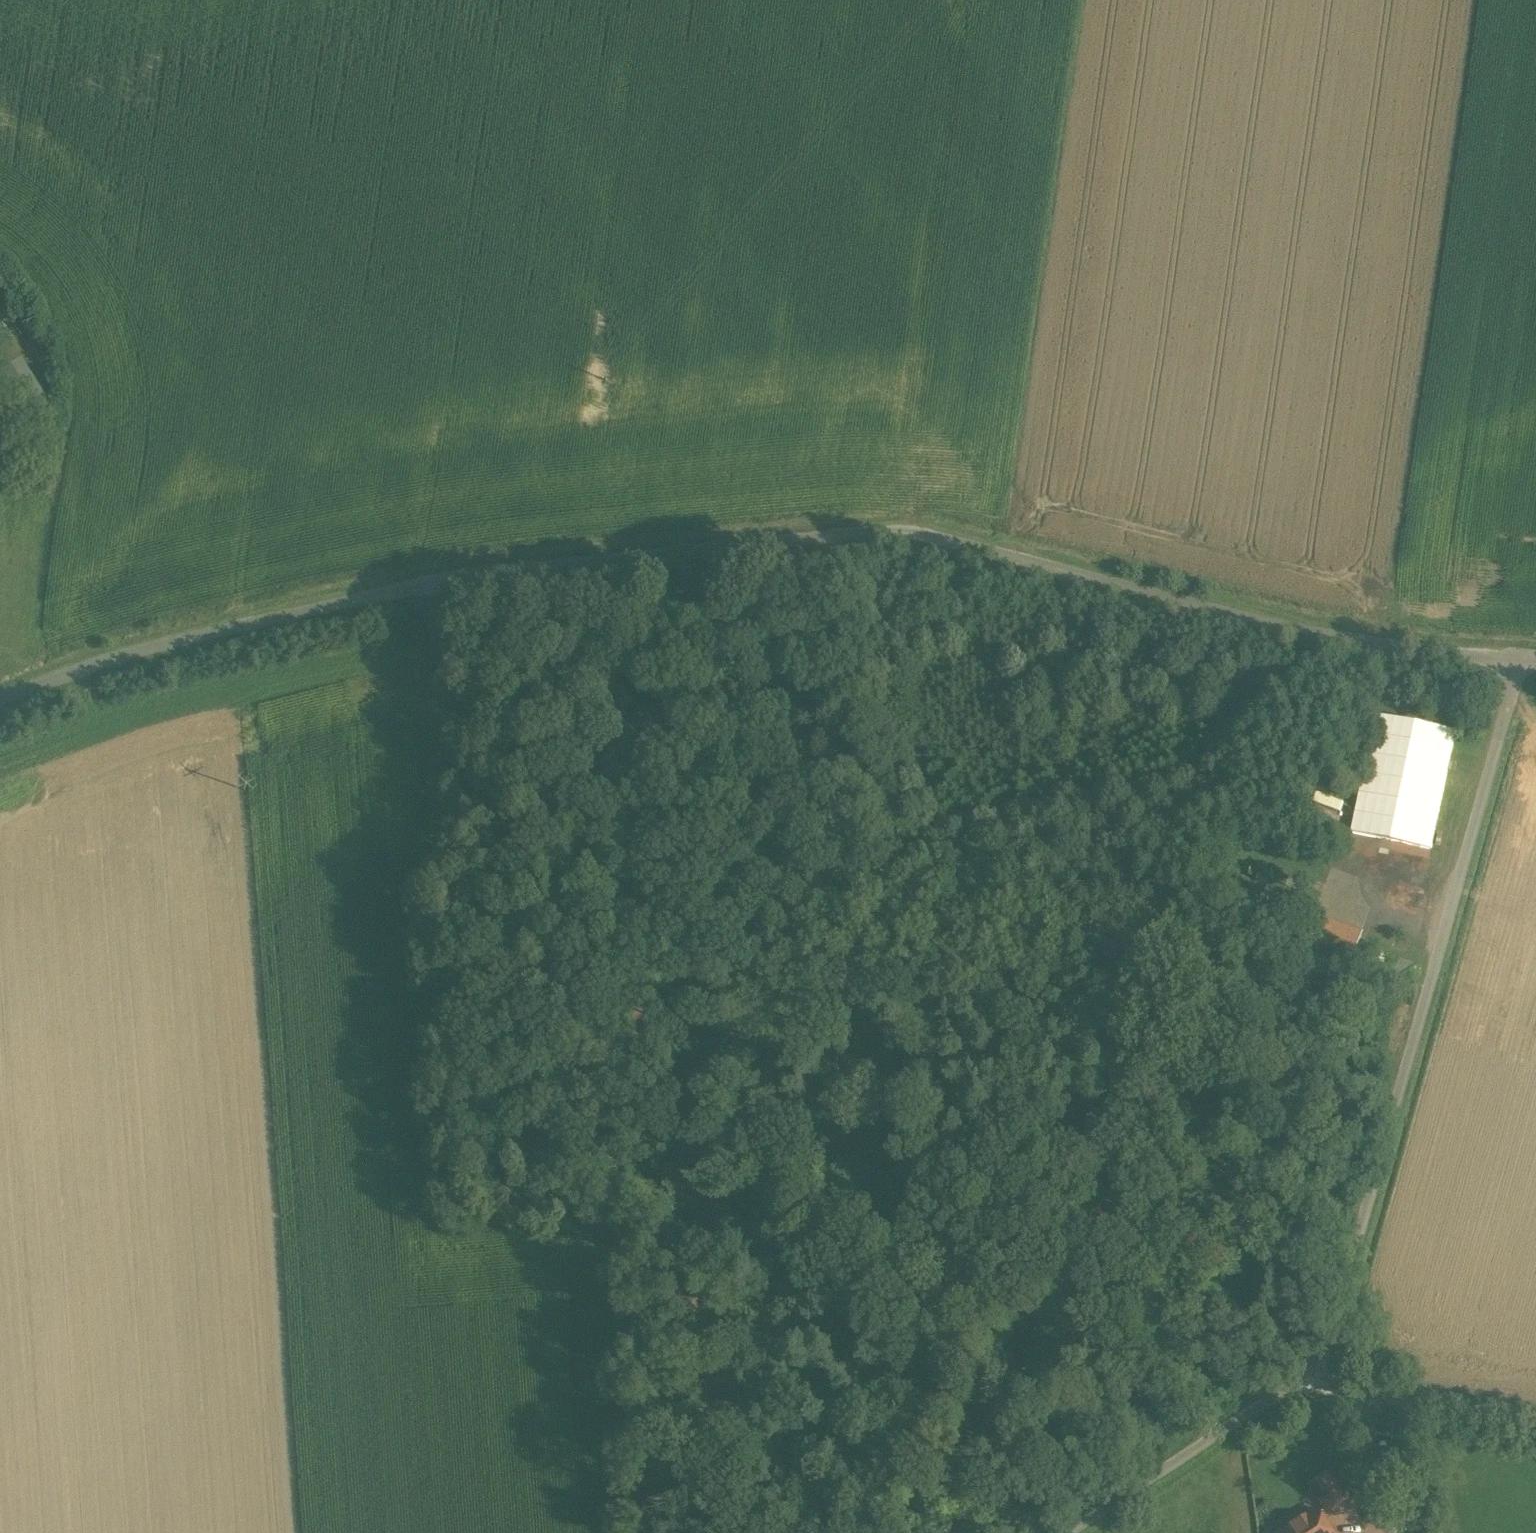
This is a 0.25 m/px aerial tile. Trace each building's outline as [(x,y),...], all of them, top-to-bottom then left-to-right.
[(0,377),(0,415),(12,434),(50,411),(21,363),(0,377)] [(1305,943),(1304,945),(1350,962),(1353,955),(1362,932),(1315,915),(1305,943)] [(1333,1471),(1311,1485),(1328,1511),(1349,1498),(1333,1471)] [(1279,1532),(1332,1532),(1317,1509),(1279,1532)]
